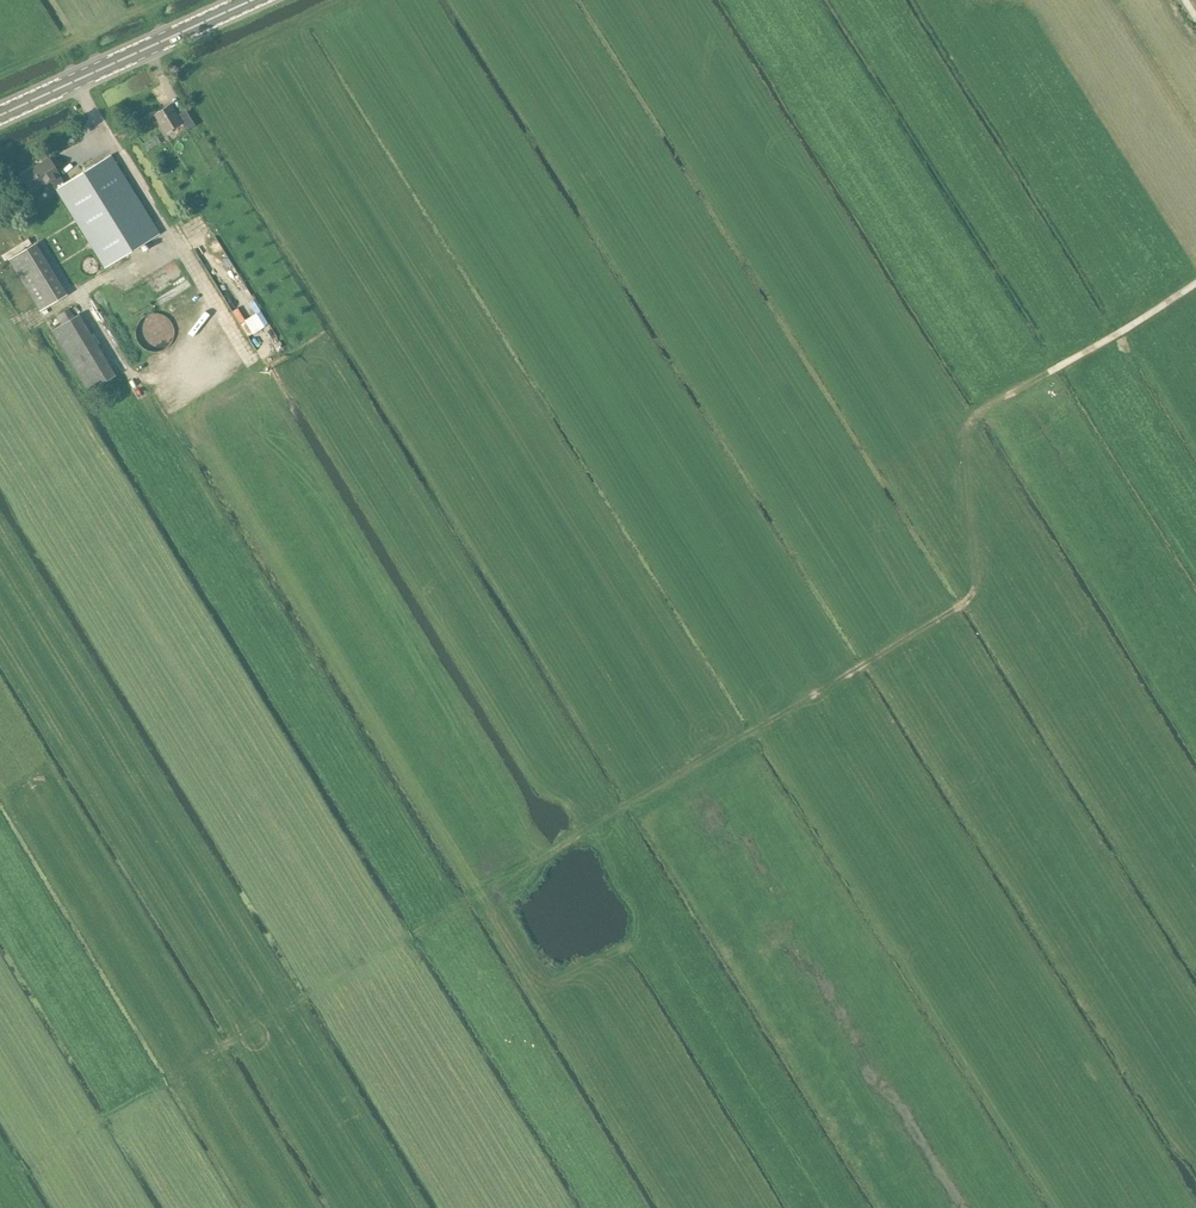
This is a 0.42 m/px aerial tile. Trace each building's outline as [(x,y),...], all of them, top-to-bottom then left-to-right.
[(186,131),(195,125),(186,110),(177,115),(171,104),(153,114),(165,133),(182,123),(186,131)] [(111,155),(57,189),(105,267),(160,234),(111,155)] [(50,158),(23,174),(33,191),(51,180),(57,189),(65,184),(50,158)] [(35,243),(8,260),(31,298),(59,281),(35,243)] [(89,391),(115,375),(78,314),(52,330),(89,391)]
